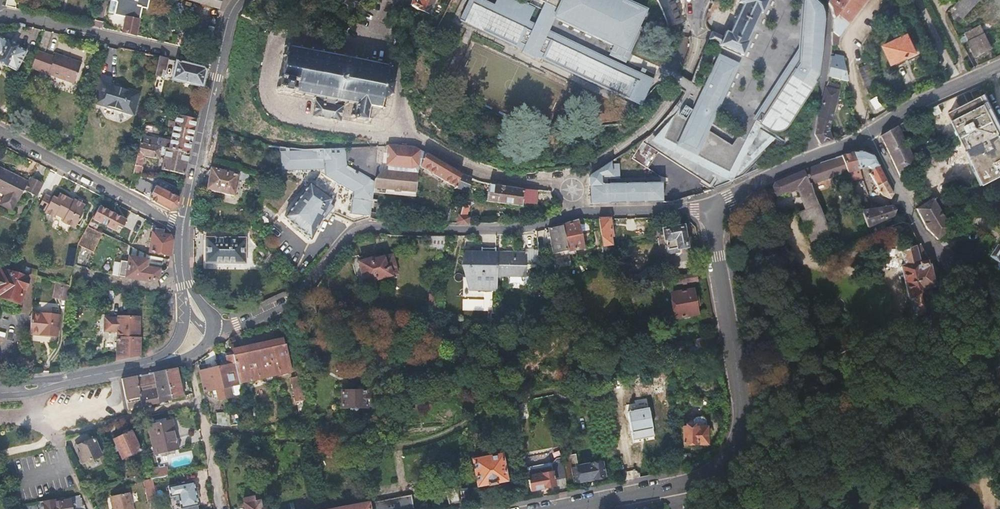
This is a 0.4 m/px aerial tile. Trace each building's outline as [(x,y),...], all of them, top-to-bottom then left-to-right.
[(122,33),(134,36),(140,8),(145,9),(147,0),(110,0),(107,12),(115,13),(115,15),(126,18),(122,33)] [(416,0),(407,0),(405,3),(429,14),(436,0),(422,0),(421,2),(416,0)] [(649,81),(547,32),(534,26),(528,23),(535,7),(520,0),(497,0),(493,6),(480,0),(469,0),(460,19),(517,46),(519,41),(526,44),(523,49),(536,56),(538,50),(544,53),(542,58),(637,104),(649,81)] [(545,2),(559,8),(554,18),(613,46),(628,53),(648,11),(625,0),(541,0),(545,2)] [(681,27),(679,21),(678,18),(677,12),(676,9),(672,1),(672,0),(657,0),(666,16),(666,18),(670,32),(681,27)] [(740,2),(745,4),(738,19),(731,33),(727,31),(724,37),(712,32),(709,39),(744,55),(751,41),(748,40),(761,12),(764,13),(770,0),(741,0),(740,2)] [(823,50),(825,22),(824,13),(822,6),(815,0),(805,0),(801,52),(756,121),(762,125),(771,130),(775,131),(780,131),(786,127),(819,76),(823,50)] [(832,45),(836,45),(838,39),(839,35),(866,0),(832,0),(829,3),(832,9),(832,13),(834,16),(833,28),(832,45)] [(951,8),(961,18),(976,3),(973,0),(959,0),(951,8)] [(547,32),(554,18),(559,8),(545,2),(534,26),(547,32)] [(969,42),(982,35),(980,30),(967,37),(969,42)] [(985,34),(982,35),(969,42),(975,56),(991,47),(985,34)] [(909,35),(885,46),(893,64),(917,53),(909,35)] [(17,46),(17,45),(8,40),(7,41),(0,37),(0,63),(6,66),(7,65),(14,69),(25,51),(17,46)] [(517,46),(523,49),(526,44),(519,41),(517,46)] [(277,92),(280,93),(280,91),(290,93),(290,95),(292,96),(293,92),(303,94),(302,97),(304,97),(304,94),(313,96),(313,99),(314,99),(316,96),(318,97),(317,101),(316,101),(313,116),(340,121),(343,106),(340,106),(341,102),(346,102),(346,105),(347,105),(348,103),(356,104),(354,115),(352,115),(351,117),(353,116),(354,117),(353,120),(355,120),(356,117),(366,119),(366,122),(367,123),(368,120),(371,120),(371,119),(368,118),(370,107),(380,108),(380,112),(381,112),(382,109),(385,110),(385,107),(382,107),(384,99),(390,95),(392,97),(393,95),(391,93),(392,84),(395,82),(394,81),(392,82),(388,76),(390,67),(392,67),(392,66),(390,65),(390,63),(388,63),(387,65),(377,63),(378,61),(375,60),(375,63),(367,62),(367,58),(366,59),(365,61),(356,59),(356,57),(354,56),(353,59),(345,57),(345,54),(344,54),(343,56),(334,55),(334,52),(332,53),(332,54),(323,52),(323,51),(322,50),(321,53),(312,51),(313,48),(311,48),(310,50),(301,49),(301,46),(300,46),(299,48),(289,46),(289,44),(288,43),(287,46),(285,45),(276,89),(277,91),(277,92)] [(624,62),(628,53),(613,46),(609,55),(624,62)] [(538,50),(536,56),(542,58),(544,53),(538,50)] [(36,51),(30,69),(73,83),(79,63),(54,55),(53,56),(36,51)] [(829,75),(847,81),(843,62),(840,61),(840,56),(835,55),(835,57),(832,55),(831,55),(830,69),(829,75)] [(167,59),(159,57),(155,75),(163,77),(167,59)] [(677,113),(655,137),(678,148),(687,134),(694,138),(685,151),(735,174),(737,175),(776,138),(760,128),(762,125),(756,121),(743,144),(736,140),(732,146),(707,130),(737,66),(720,58),(691,121),(677,113)] [(172,79),(203,86),(207,70),(204,67),(193,64),(176,61),(172,79)] [(881,85),(872,63),(859,68),(868,90),(881,85)] [(97,72),(92,88),(98,89),(95,102),(104,104),(104,107),(123,113),(123,111),(134,114),(141,92),(112,84),(114,77),(97,72)] [(652,82),(649,81),(637,104),(641,106),(652,82)] [(978,86),(953,97),(958,108),(950,112),(986,183),(999,176),(999,129),(978,86)] [(822,144),(832,140),(829,129),(839,91),(826,87),(818,120),(816,134),(822,144)] [(879,116),(891,109),(882,94),(871,100),(879,116)] [(942,111),(938,103),(931,106),(935,114),(942,111)] [(141,137),(140,142),(188,152),(192,136),(195,121),(196,119),(177,114),(177,115),(175,121),(173,120),(172,126),(173,126),(171,140),(160,137),(160,139),(153,138),(152,140),(141,137)] [(900,176),(905,175),(918,168),(897,126),(881,136),(900,176)] [(678,148),(655,137),(652,140),(732,182),(735,174),(685,151),(678,148)] [(140,142),(133,174),(139,175),(142,160),(141,160),(142,156),(158,160),(160,154),(164,154),(161,170),(184,174),(184,170),(186,163),(188,152),(140,142)] [(391,146),(387,146),(386,165),(387,165),(391,166),(394,167),(410,168),(408,174),(413,176),(417,167),(418,167),(420,167),(424,152),(411,147),(398,145),(391,146)] [(282,147),(280,147),(280,170),(288,170),(291,169),(295,172),(296,170),(303,170),(305,172),(307,170),(313,170),(315,172),(318,170),(321,170),(321,174),(313,185),(310,184),(308,186),(284,217),(309,240),(322,218),(323,219),(329,212),(353,223),(354,223),(370,219),(372,200),(374,189),(374,185),(351,173),(336,163),(333,148),(327,147),(309,148),(294,148),(282,147)] [(346,147),(333,148),(336,163),(351,173),(374,185),(375,182),(347,165),(346,147)] [(424,152),(420,167),(457,188),(469,191),(471,177),(458,172),(426,153),(424,152)] [(877,187),(886,180),(873,157),(869,154),(863,152),(854,153),(860,170),(869,166),(872,170),(869,174),(877,187)] [(848,154),(841,156),(844,164),(849,178),(861,173),(860,170),(854,153),(848,154)] [(778,182),(775,188),(778,195),(799,187),(808,210),(820,205),(811,185),(826,180),(823,172),(844,164),(841,156),(827,161),(820,163),(821,165),(811,169),(778,182)] [(591,203),(663,202),(663,182),(607,184),(607,179),(619,178),(619,163),(611,164),(611,161),(591,174),(589,177),(591,203)] [(235,196),(240,171),(214,163),(213,168),(204,176),(203,181),(201,189),(206,190),(207,189),(235,196)] [(394,167),(391,166),(390,171),(386,171),(385,171),(385,177),(386,177),(385,189),(394,190),(394,191),(400,191),(400,190),(409,191),(409,186),(416,187),(418,167),(417,167),(413,176),(408,174),(410,168),(394,167)] [(36,198),(43,184),(29,177),(28,180),(0,167),(0,192),(4,194),(0,203),(12,209),(16,199),(18,200),(22,191),(36,198)] [(290,169),(288,170),(308,186),(310,184),(313,185),(321,174),(321,170),(318,170),(315,172),(313,170),(307,170),(305,172),(303,170),(296,170),(295,172),(291,169),(290,169)] [(374,189),(385,189),(386,177),(385,177),(385,171),(381,171),(375,182),(374,185),(374,189)] [(851,182),(863,178),(861,173),(849,178),(851,182)] [(139,178),(133,191),(142,196),(169,210),(177,207),(179,198),(173,195),(175,189),(176,188),(159,179),(155,186),(139,178)] [(883,195),(891,199),(894,195),(889,187),(886,180),(877,187),(883,195)] [(535,205),(538,190),(531,190),(491,184),(489,183),(486,200),(521,207),(521,204),(535,205)] [(52,193),(51,195),(44,192),(38,204),(45,207),(44,210),(53,214),(55,210),(64,215),(62,219),(75,226),(84,207),(82,206),(84,201),(74,197),(73,198),(57,189),(54,194),(52,193)] [(936,239),(952,229),(934,199),(922,207),(918,209),(928,231),(936,239)] [(768,208),(767,209),(769,215),(771,215),(778,212),(774,202),(767,205),(768,208)] [(126,218),(100,205),(93,220),(114,231),(117,227),(121,229),(126,218)] [(451,208),(450,213),(462,214),(464,205),(451,208)] [(820,205),(808,210),(801,213),(812,241),(831,233),(820,205)] [(895,213),(896,210),(893,206),(877,209),(873,209),(862,211),(865,219),(868,225),(894,216),(895,213)] [(612,236),(610,218),(599,219),(598,219),(599,220),(602,245),(608,244),(608,236),(612,236)] [(583,248),(578,221),(563,225),(567,250),(583,248)] [(567,250),(563,225),(550,228),(554,252),(567,250)] [(103,233),(88,226),(78,244),(93,252),(103,233)] [(683,227),(664,230),(668,251),(686,247),(683,227)] [(150,252),(169,255),(171,245),(171,241),(169,236),(164,235),(165,231),(156,229),(156,234),(153,234),(150,252)] [(444,251),(446,236),(430,235),(429,245),(437,246),(437,250),(444,251)] [(245,238),(206,238),(205,263),(246,263),(245,238)] [(496,253),(496,249),(481,246),(481,253),(465,253),(461,264),(467,264),(467,276),(470,276),(471,288),(483,287),(495,287),(495,276),(496,253)] [(929,267),(928,263),(922,251),(920,247),(902,251),(906,266),(902,267),(910,299),(914,298),(919,317),(923,315),(924,316),(939,304),(937,278),(934,279),(931,268),(930,267),(929,267)] [(66,267),(75,267),(76,249),(67,248),(66,267)] [(524,253),(496,253),(495,276),(508,276),(509,274),(520,274),(520,267),(525,267),(524,253)] [(398,267),(394,254),(373,260),(372,258),(361,261),(367,282),(393,274),(391,268),(398,267)] [(570,254),(554,257),(556,266),(566,265),(571,264),(570,254)] [(120,262),(118,277),(149,281),(158,280),(165,271),(145,269),(147,260),(129,257),(128,262),(120,262)] [(556,266),(558,277),(568,275),(566,265),(556,266)] [(509,274),(508,276),(509,284),(526,283),(525,267),(520,267),(520,274),(509,274)] [(1,278),(0,278),(0,296),(21,302),(29,279),(3,270),(1,278)] [(695,272),(675,275),(677,284),(697,281),(695,272)] [(470,276),(467,276),(464,276),(465,298),(484,298),(483,287),(471,288),(470,276)] [(53,285),(53,300),(67,301),(68,285),(53,285)] [(692,292),(672,296),(676,316),(696,313),(692,292)] [(33,315),(31,334),(58,337),(61,315),(33,313),(33,315)] [(132,335),(130,357),(138,355),(139,355),(139,316),(117,316),(117,317),(106,317),(106,332),(118,333),(118,334),(132,335)] [(117,339),(116,360),(130,357),(132,335),(118,334),(118,339),(117,339)] [(707,348),(709,349),(707,337),(694,339),(695,347),(707,348)] [(285,345),(234,355),(236,364),(240,384),(291,373),(285,345)] [(236,364),(201,371),(205,391),(217,389),(218,399),(231,397),(229,387),(240,384),(236,364)] [(183,396),(177,368),(167,370),(172,398),(183,396)] [(122,379),(128,410),(172,400),(172,398),(167,370),(148,374),(122,379)] [(305,400),(301,378),(292,379),(296,402),(305,400)] [(341,391),(341,408),(365,408),(365,405),(371,405),(371,390),(341,391)] [(417,409),(423,410),(424,398),(424,394),(411,393),(411,391),(404,390),(403,398),(418,399),(417,409)] [(423,410),(431,410),(432,399),(424,398),(423,410)] [(653,429),(649,409),(629,412),(633,433),(653,429)] [(216,414),(218,425),(230,427),(227,412),(216,414)] [(171,419),(149,424),(155,454),(177,449),(171,419)] [(694,427),(694,425),(686,425),(686,428),(684,428),(685,445),(708,444),(707,427),(694,427)] [(132,432),(115,439),(124,459),(141,451),(132,432)] [(78,453),(83,464),(101,456),(101,454),(105,452),(98,436),(78,445),(81,451),(78,453)] [(681,454),(683,469),(689,468),(692,467),(690,453),(681,454)] [(564,457),(568,484),(605,477),(602,462),(578,467),(577,454),(564,457)] [(502,455),(473,460),(478,485),(507,480),(502,455)] [(532,491),(568,484),(561,458),(556,459),(551,465),(553,468),(553,472),(529,476),(532,491)] [(153,479),(166,477),(164,469),(150,472),(152,480),(153,479)] [(151,503),(158,501),(153,479),(152,480),(144,481),(149,503),(151,503)] [(181,505),(182,508),(199,504),(195,482),(170,487),(172,494),(177,493),(179,506),(181,505)] [(468,487),(457,489),(457,491),(447,493),(448,501),(443,502),(444,506),(471,501),(468,487)] [(113,496),(115,508),(134,508),(131,493),(113,496)] [(246,508),(267,508),(265,498),(256,500),(255,497),(245,499),(246,508)] [(71,499),(61,501),(60,498),(44,501),(45,508),(73,508),(71,499)] [(386,508),(408,508),(410,508),(409,499),(385,499),(386,508)]
